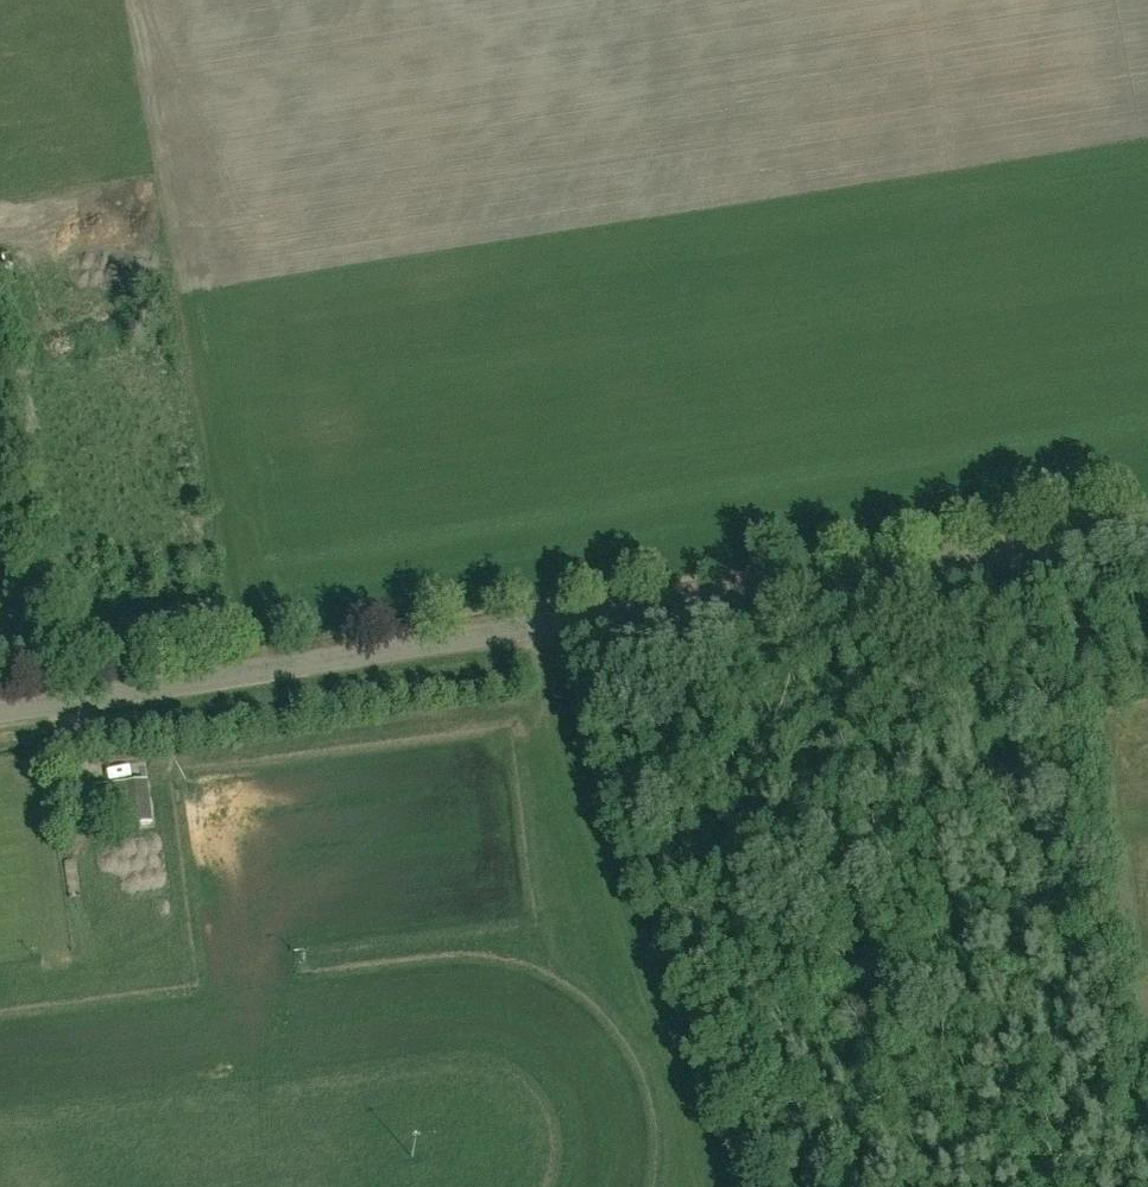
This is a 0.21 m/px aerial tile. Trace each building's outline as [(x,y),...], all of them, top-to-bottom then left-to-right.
[(125,803),(127,825),(151,823),(146,782),(95,787),(97,806),(125,803)]
